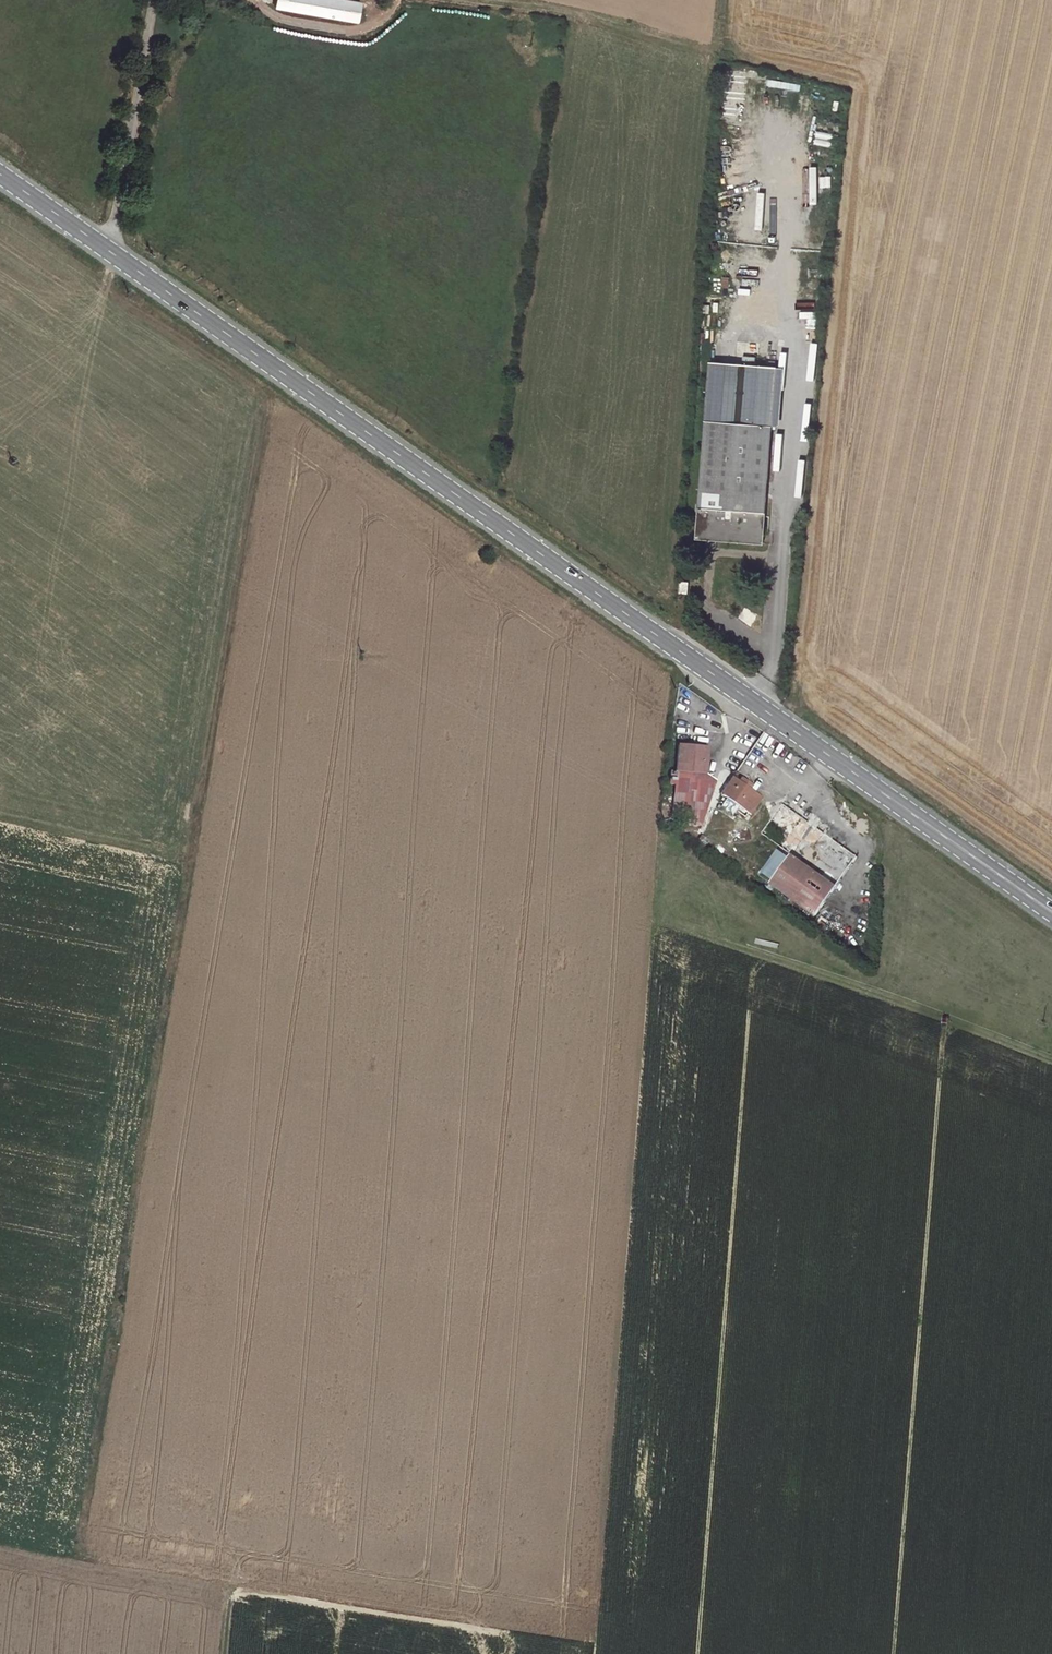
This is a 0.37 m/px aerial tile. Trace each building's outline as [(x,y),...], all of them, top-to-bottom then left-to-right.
[(344,0),(275,0),(273,8),(355,22),(358,2),(344,0)] [(780,373),(712,368),(698,544),(764,551),(780,373)] [(681,582),(680,594),(689,594),(690,583),(681,582)] [(711,748),(681,746),(679,816),(694,818),(694,826),(709,827),(719,788),(709,788),(711,748)] [(745,781),(735,776),(728,792),(735,797),(732,803),(742,811),(746,805),(759,812),(768,796),(754,787),(756,784),(746,777),(745,781)] [(814,915),(858,849),(807,812),(804,816),(791,796),(766,810),(777,831),(782,827),(783,831),(773,849),(783,856),(767,881),(814,915)]
